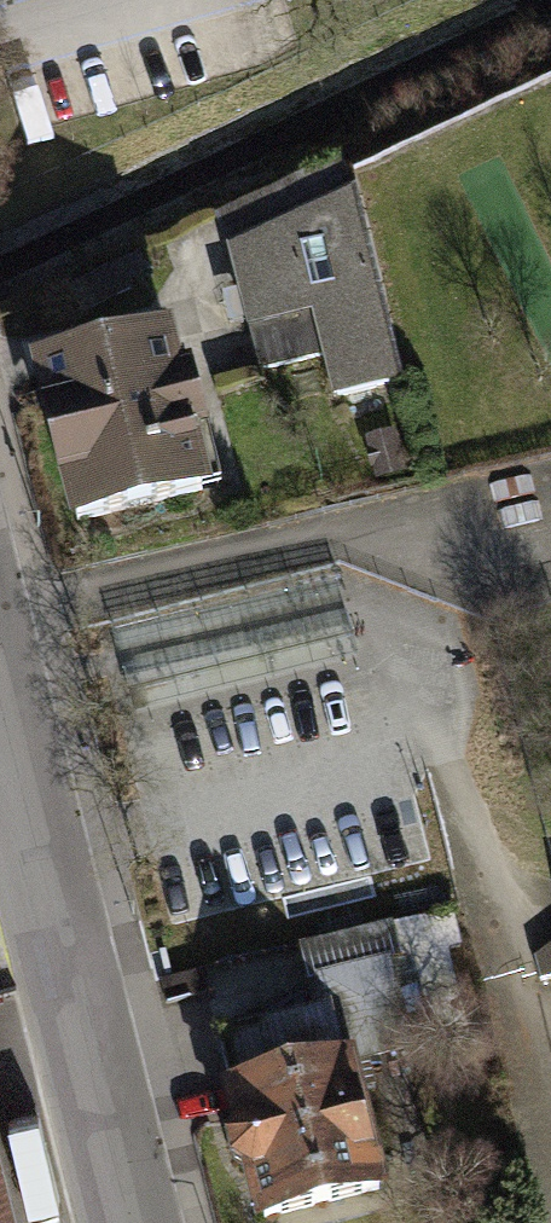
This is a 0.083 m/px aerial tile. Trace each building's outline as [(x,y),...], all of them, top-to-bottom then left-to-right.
[(228,249),(259,372),(324,355),(333,398),(403,381),(351,190),(336,161),(212,219),(228,249)] [(137,257),(72,290),(82,312),(128,291),(128,283),(147,275),(137,257)] [(66,478),(76,520),(201,490),(187,434),(198,431),(185,379),(175,381),(165,341),(40,371),(51,415),(48,416),(63,479),(66,478)] [(399,438),(376,443),(384,484),(408,480),(399,438)] [(399,925),(431,1048),(465,1037),(444,943),(448,942),(439,913),(399,925)] [(535,957),(541,981),(550,978),(550,945),(535,957)] [(252,1166),(264,1217),(379,1189),(347,1063),(408,1045),(387,962),(320,978),(328,1005),(219,1032),(241,1124),(237,1125),(229,1139),(233,1158),(247,1168),(252,1166)] [(0,1178),(0,1222),(11,1222),(0,1178)]
